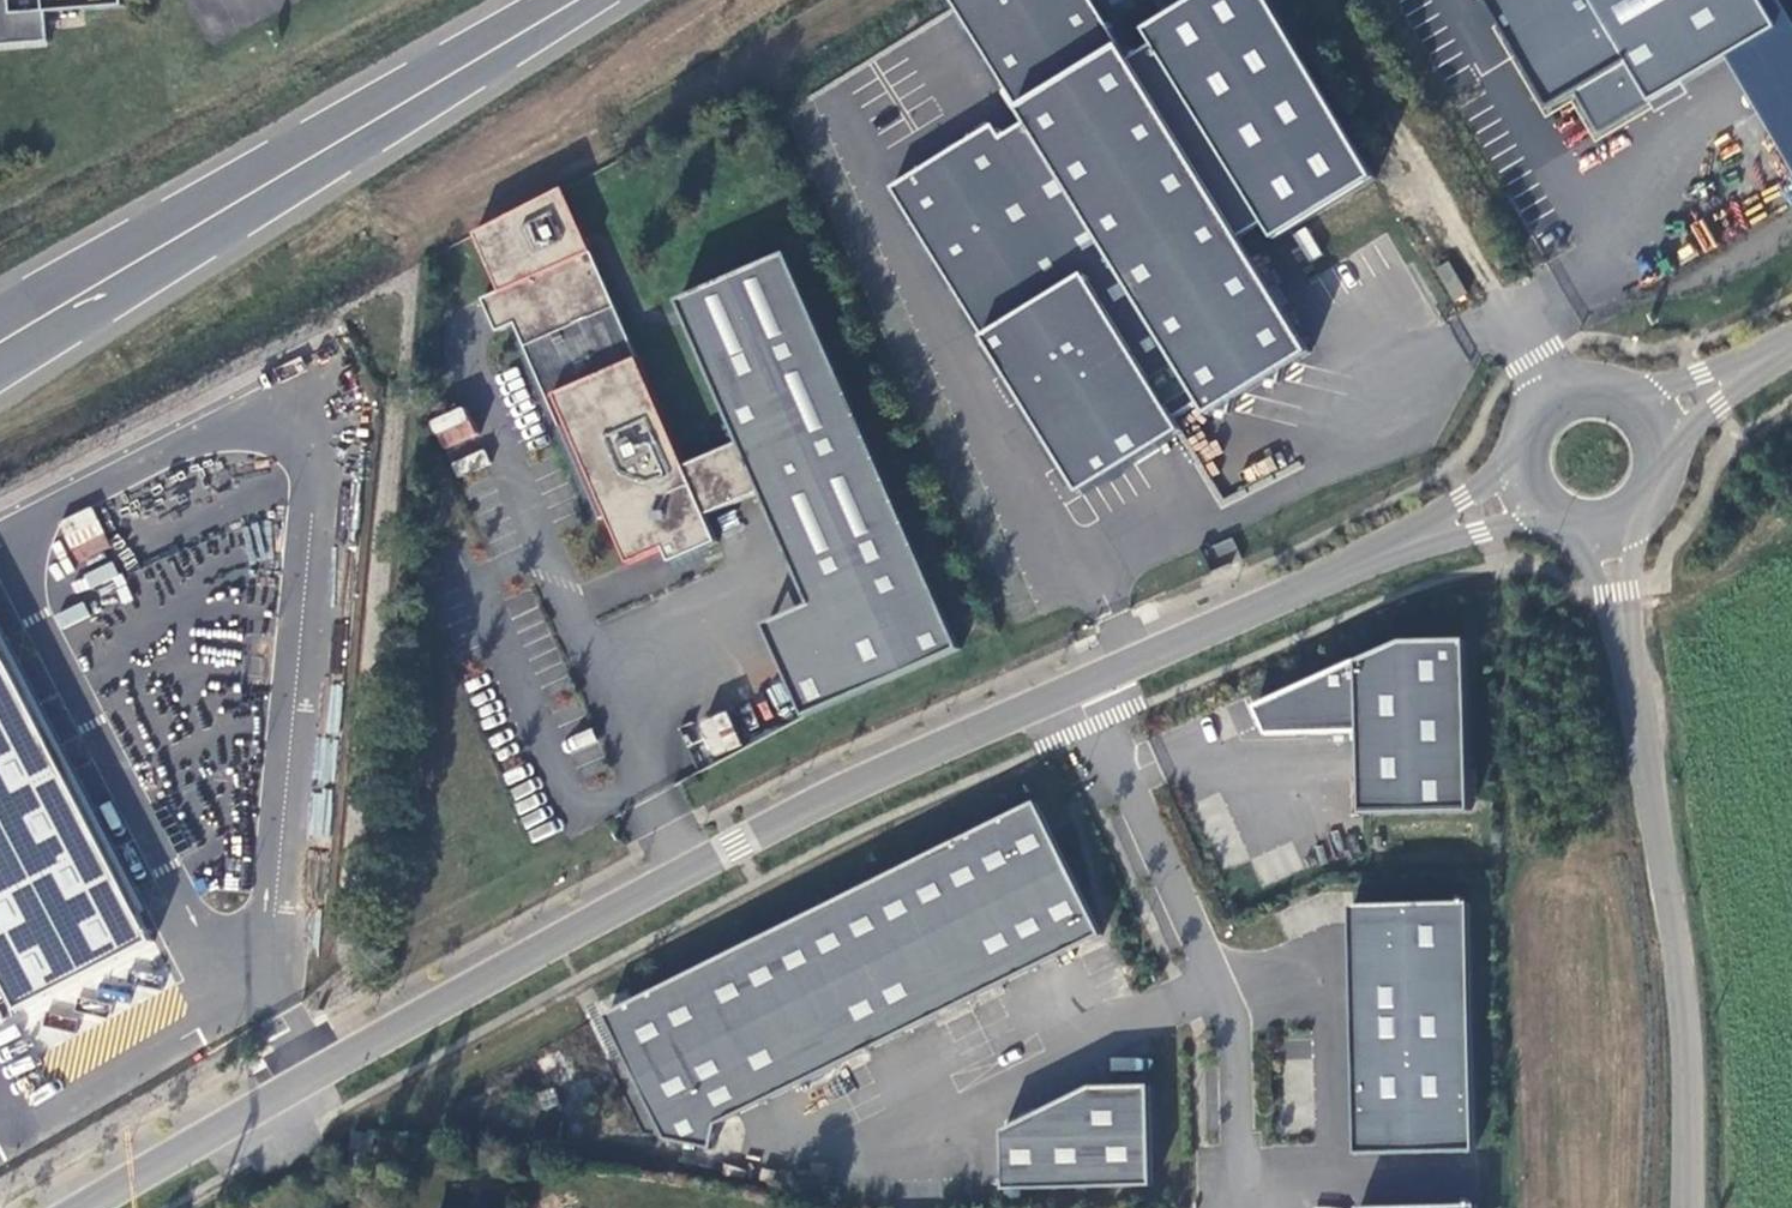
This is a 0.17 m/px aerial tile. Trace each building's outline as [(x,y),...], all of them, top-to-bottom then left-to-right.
[(124,8),(124,0),(0,0),(0,49),(50,45),(47,14),(124,8)] [(1240,237),(1266,221),(1277,239),(1376,178),(1272,0),(1197,0),(1148,30),(1156,43),(1130,59),(1094,0),(954,0),(1029,122),(1003,137),(996,124),(893,187),(1081,493),(1183,431),(1175,418),(1201,402),(1209,415),(1217,410),(1231,413),(1234,399),(1266,379),(1281,383),(1284,369),(1311,352),(1240,237)] [(1550,107),(1576,91),(1600,131),(1729,56),(1791,164),(1791,46),(1765,0),(1487,0),(1550,107)] [(883,683),(965,647),(791,251),(681,299),(743,439),(689,463),(567,187),(478,232),(504,290),(485,298),(500,330),(518,322),(604,518),(611,514),(632,562),(668,546),(675,560),(721,540),(709,514),(764,489),(814,603),(815,605),(842,593),(883,683)] [(1467,292),(1449,261),(1436,269),(1456,300),(1467,292)] [(429,419),(442,451),(476,437),(463,405),(429,419)] [(93,506),(57,519),(74,564),(110,551),(93,506)] [(883,683),(842,593),(815,605),(814,603),(769,623),(808,714),(883,683)] [(60,627),(89,617),(84,602),(55,612),(60,627)] [(1359,733),(1362,813),(1471,811),(1467,639),(1402,640),(1254,706),(1267,735),(1359,733)] [(0,640),(0,970),(21,1011),(155,941),(0,640)] [(698,722),(714,758),(741,746),(725,710),(698,722)] [(1104,934),(1036,801),(606,1017),(667,1140),(714,1151),(720,1125),(864,1053),(1104,934)] [(1351,905),(1357,1155),(1476,1152),(1470,902),(1351,905)] [(1003,1126),(1005,1187),(1152,1186),(1149,1085),(1089,1085),(1003,1126)] [(375,1136),(354,1133),(352,1149),(374,1152),(375,1136)]
